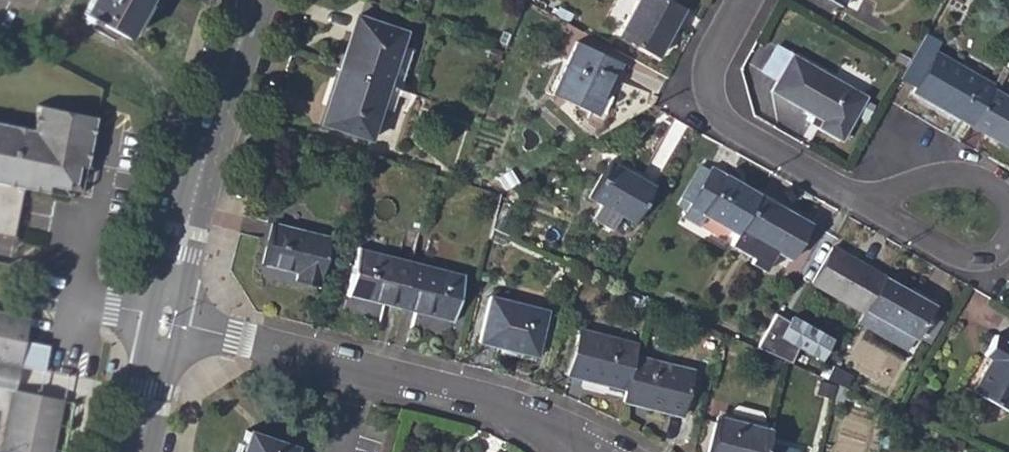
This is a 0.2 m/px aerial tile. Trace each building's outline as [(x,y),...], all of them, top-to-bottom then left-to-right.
[(145,0),(89,0),(82,13),(84,13),(82,18),(92,23),(94,19),(125,37),(145,0)] [(656,57),(682,9),(668,0),(637,0),(619,36),(656,57)] [(358,14),(340,71),(388,87),(407,32),(358,14)] [(914,85),(936,49),(923,41),(901,77),(914,85)] [(552,93),(597,115),(621,63),(576,42),(552,93)] [(817,127),(841,140),(866,96),(776,45),(761,71),(776,79),(771,91),(821,119),(817,127)] [(913,92),(971,125),(991,88),(994,85),(937,52),(913,92)] [(369,141),(388,87),(340,71),(321,125),(369,141)] [(991,88),(971,125),(1008,146),(1008,98),(991,88)] [(10,235),(21,187),(45,192),(47,184),(62,188),(68,197),(76,191),(70,181),(74,165),(82,166),(93,115),(37,103),(33,126),(0,119),(0,233),(10,235)] [(242,141),(252,142),(254,121),(249,121),(244,120),(242,141)] [(589,198),(633,223),(653,187),(609,162),(589,198)] [(700,167),(678,206),(686,211),(688,207),(705,217),(736,234),(738,231),(758,195),(711,168),(708,173),(700,167)] [(812,224),(758,195),(738,231),(769,248),(791,261),(812,224)] [(673,214),(698,228),(705,217),(688,207),(686,211),(678,206),(673,214)] [(294,282),(318,287),(330,239),(271,225),(262,262),(297,272),(294,282)] [(769,248),(738,231),(736,234),(730,246),(761,263),(769,248)] [(863,313),(865,309),(884,276),(832,247),(812,283),(863,313)] [(347,294),(400,308),(411,263),(359,250),(347,294)] [(463,277),(411,263),(400,308),(451,321),(463,277)] [(935,305),(884,276),(865,309),(916,338),(935,305)] [(478,341),(509,349),(510,344),(538,352),(549,311),(490,295),(478,341)] [(18,365),(21,341),(26,314),(0,308),(0,362),(18,365)] [(916,338),(865,309),(863,313),(858,321),(909,350),(916,338)] [(794,360),(799,347),(824,358),(835,332),(780,310),(765,348),(794,360)] [(569,376),(627,390),(635,356),(638,346),(580,331),(569,376)] [(1008,413),(1008,343),(995,335),(984,355),(990,358),(972,391),(1008,413)] [(18,365),(41,370),(46,345),(21,341),(18,365)] [(509,349),(537,356),(538,352),(510,344),(509,349)] [(693,371),(635,356),(627,390),(624,401),(682,416),(693,371)] [(10,400),(13,389),(18,365),(0,362),(0,398),(10,400)] [(852,377),(832,366),(825,379),(846,389),(852,377)] [(63,400),(13,389),(10,400),(0,398),(0,451),(52,451),(63,400)] [(729,420),(762,428),(763,422),(760,414),(738,408),(731,411),(729,420)] [(771,430),(762,428),(729,420),(717,416),(709,451),(766,451),(771,430)] [(295,447),(247,430),(240,451),(293,451),(295,447)]
